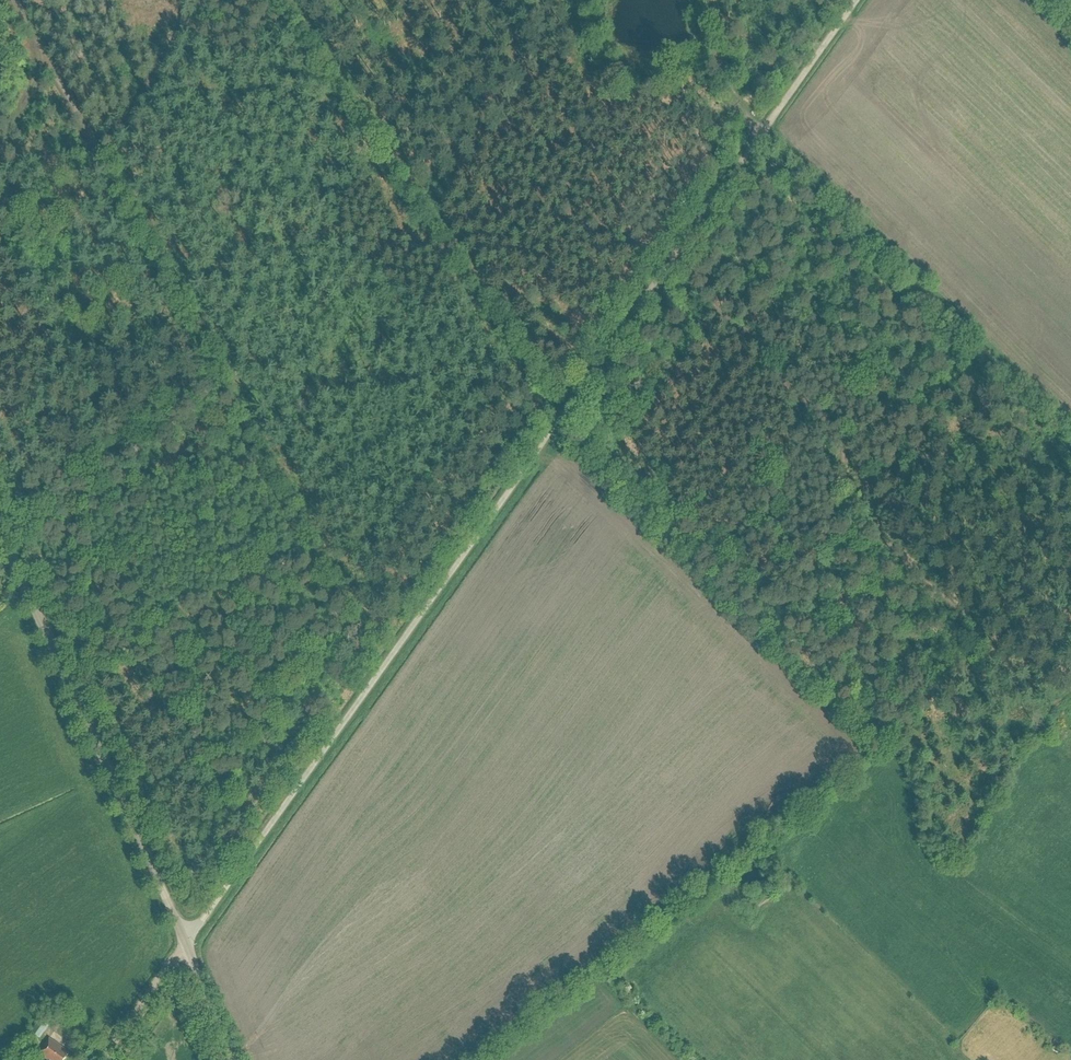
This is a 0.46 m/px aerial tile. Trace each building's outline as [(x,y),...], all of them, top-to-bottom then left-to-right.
[(514,498),(522,486),(517,483),(510,495),(514,498)] [(40,1019),(30,1032),(40,1039),(49,1026),(40,1019)] [(38,1054),(46,1059),(66,1059),(70,1054),(50,1039),(38,1054)]
